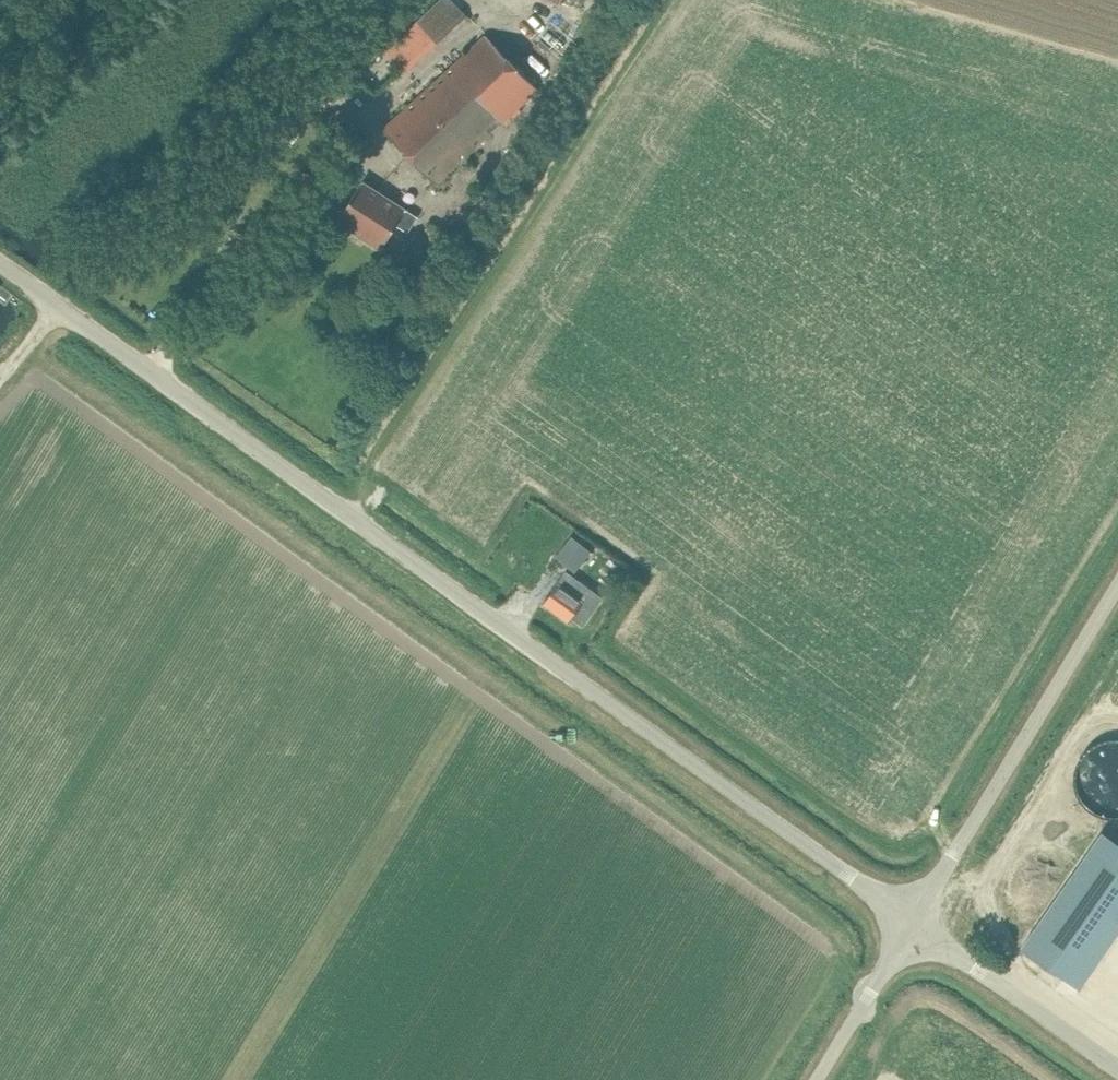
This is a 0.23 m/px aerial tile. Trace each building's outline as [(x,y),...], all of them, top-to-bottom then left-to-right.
[(435,40),(465,13),(453,0),(441,0),(418,21),(418,22),(411,30),(428,47),(435,40)] [(435,184),(451,169),(538,85),(486,30),(383,130),(435,184)] [(408,232),(417,217),(362,181),(337,220),(381,248),(396,225),(408,232)] [(584,547),(573,540),(559,559),(577,573),(596,547),(588,541),(584,547)] [(588,634),(608,607),(563,574),(543,602),(588,634)] [(1117,933),(1117,848),(1099,835),(1023,944),(1082,985),(1117,933)]
